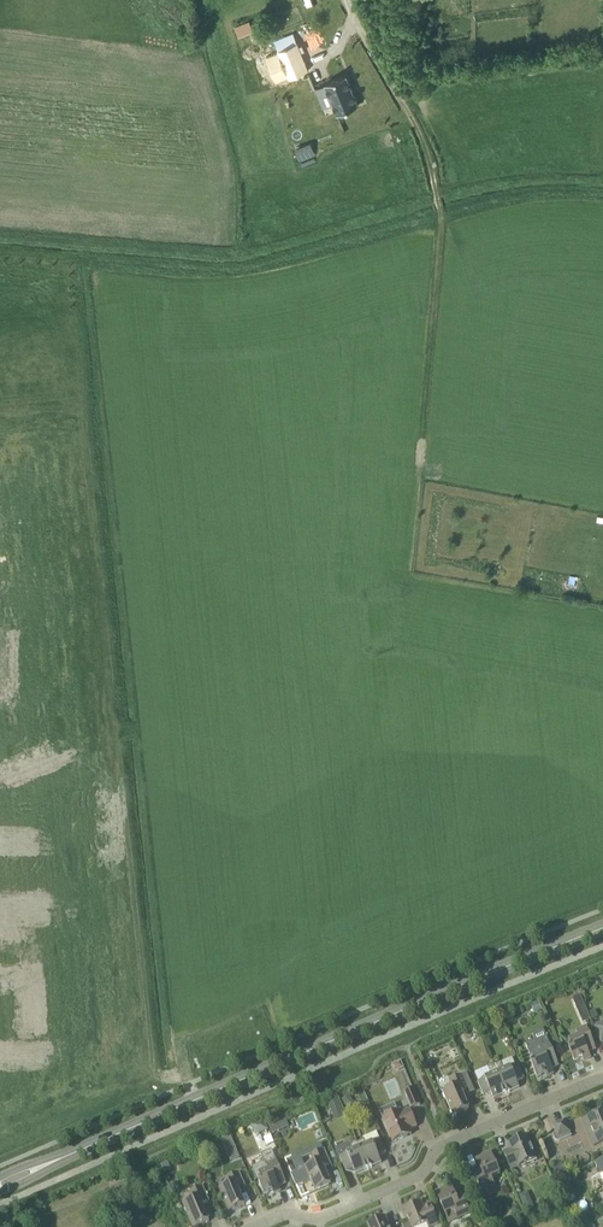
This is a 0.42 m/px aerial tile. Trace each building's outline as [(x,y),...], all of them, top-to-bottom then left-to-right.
[(298,43),(297,44),(277,52),(267,56),(277,82),(308,70),(298,43)] [(346,75),(325,84),(337,114),(358,106),(346,75)] [(306,146),(307,148),(298,151),(301,159),(316,154),(312,144),(306,146)] [(3,538),(1,520),(10,519),(9,506),(0,507),(0,505),(0,538),(3,538)] [(0,678),(0,737),(5,736),(0,695),(12,693),(11,677),(0,678)] [(578,992),(569,996),(580,1021),(590,1017),(578,992)] [(538,998),(530,1001),(535,1012),(542,1009),(538,998)] [(595,1010),(588,1013),(589,1015),(592,1021),(599,1018),(595,1010)] [(594,1027),(601,1043),(602,1042),(602,1023),(594,1027)] [(584,1061),(591,1058),(589,1053),(597,1050),(587,1027),(576,1032),(579,1037),(569,1042),(572,1049),(569,1050),(575,1062),(583,1058),(584,1061)] [(463,1035),(456,1038),(459,1045),(466,1042),(463,1035)] [(552,1069),(559,1066),(546,1036),(526,1045),(535,1065),(532,1066),(537,1078),(546,1074),(547,1077),(554,1074),(552,1069)] [(505,1071),(501,1063),(495,1066),(507,1094),(510,1092),(520,1087),(516,1079),(524,1076),(519,1065),(505,1071)] [(507,1094),(495,1066),(488,1068),(488,1067),(475,1073),(479,1082),(478,1082),(484,1096),(491,1093),(494,1099),(503,1095),(507,1094)] [(444,1092),(454,1117),(470,1110),(462,1093),(474,1089),(467,1073),(450,1081),(453,1088),(444,1092)] [(412,1109),(421,1105),(414,1088),(405,1092),(412,1109)] [(351,1093),(341,1097),(345,1106),(355,1102),(351,1093)] [(332,1113),(342,1110),(338,1100),(328,1104),(332,1113)] [(384,1118),(400,1111),(396,1103),(380,1110),(384,1118)] [(417,1127),(410,1109),(402,1112),(383,1120),(393,1143),(412,1135),(410,1130),(417,1127)] [(582,1121),(593,1147),(602,1143),(602,1112),(582,1121)] [(264,1120),(252,1125),(256,1136),(269,1130),(264,1120)] [(558,1141),(559,1141),(572,1136),(570,1133),(566,1120),(554,1125),(557,1134),(553,1135),(555,1138),(556,1140),(556,1141),(558,1141)] [(280,1131),(277,1124),(270,1126),(273,1134),(280,1131)] [(230,1135),(222,1138),(225,1147),(234,1143),(230,1135)] [(519,1167),(538,1160),(528,1137),(509,1145),(511,1150),(504,1153),(512,1170),(519,1167)] [(367,1146),(364,1140),(358,1143),(369,1169),(372,1167),(382,1162),(379,1157),(387,1154),(381,1140),(367,1146)] [(352,1145),(355,1151),(341,1158),(340,1158),(346,1171),(353,1168),(356,1174),(365,1170),(366,1170),(369,1169),(358,1143),(352,1145)] [(311,1180),(316,1192),(331,1185),(324,1169),(332,1166),(325,1150),(312,1155),(315,1163),(306,1167),(306,1168),(298,1172),(303,1183),(311,1180)] [(253,1167),(265,1195),(273,1192),(274,1194),(281,1191),(279,1186),(287,1183),(277,1160),(276,1161),(272,1151),(262,1155),(264,1162),(253,1167)] [(482,1192),(495,1186),(492,1178),(500,1174),(491,1153),(482,1156),(483,1158),(477,1161),(481,1169),(474,1172),(482,1192)] [(559,1164),(554,1170),(562,1177),(567,1170),(559,1164)] [(230,1213),(246,1206),(239,1190),(246,1187),(240,1173),(227,1178),(229,1184),(220,1188),(230,1213)] [(210,1221),(203,1205),(210,1202),(204,1187),(190,1192),(193,1200),(184,1204),(194,1226),(197,1226),(210,1221)] [(456,1196),(452,1188),(446,1190),(445,1189),(436,1192),(446,1215),(455,1211),(458,1218),(471,1213),(462,1194),(456,1196)] [(532,1201),(524,1205),(526,1212),(535,1208),(532,1201)] [(431,1204),(423,1207),(421,1203),(405,1210),(409,1221),(412,1226),(420,1226),(427,1224),(428,1226),(432,1226),(439,1224),(431,1204)] [(385,1218),(369,1225),(369,1226),(389,1226),(385,1218)]
